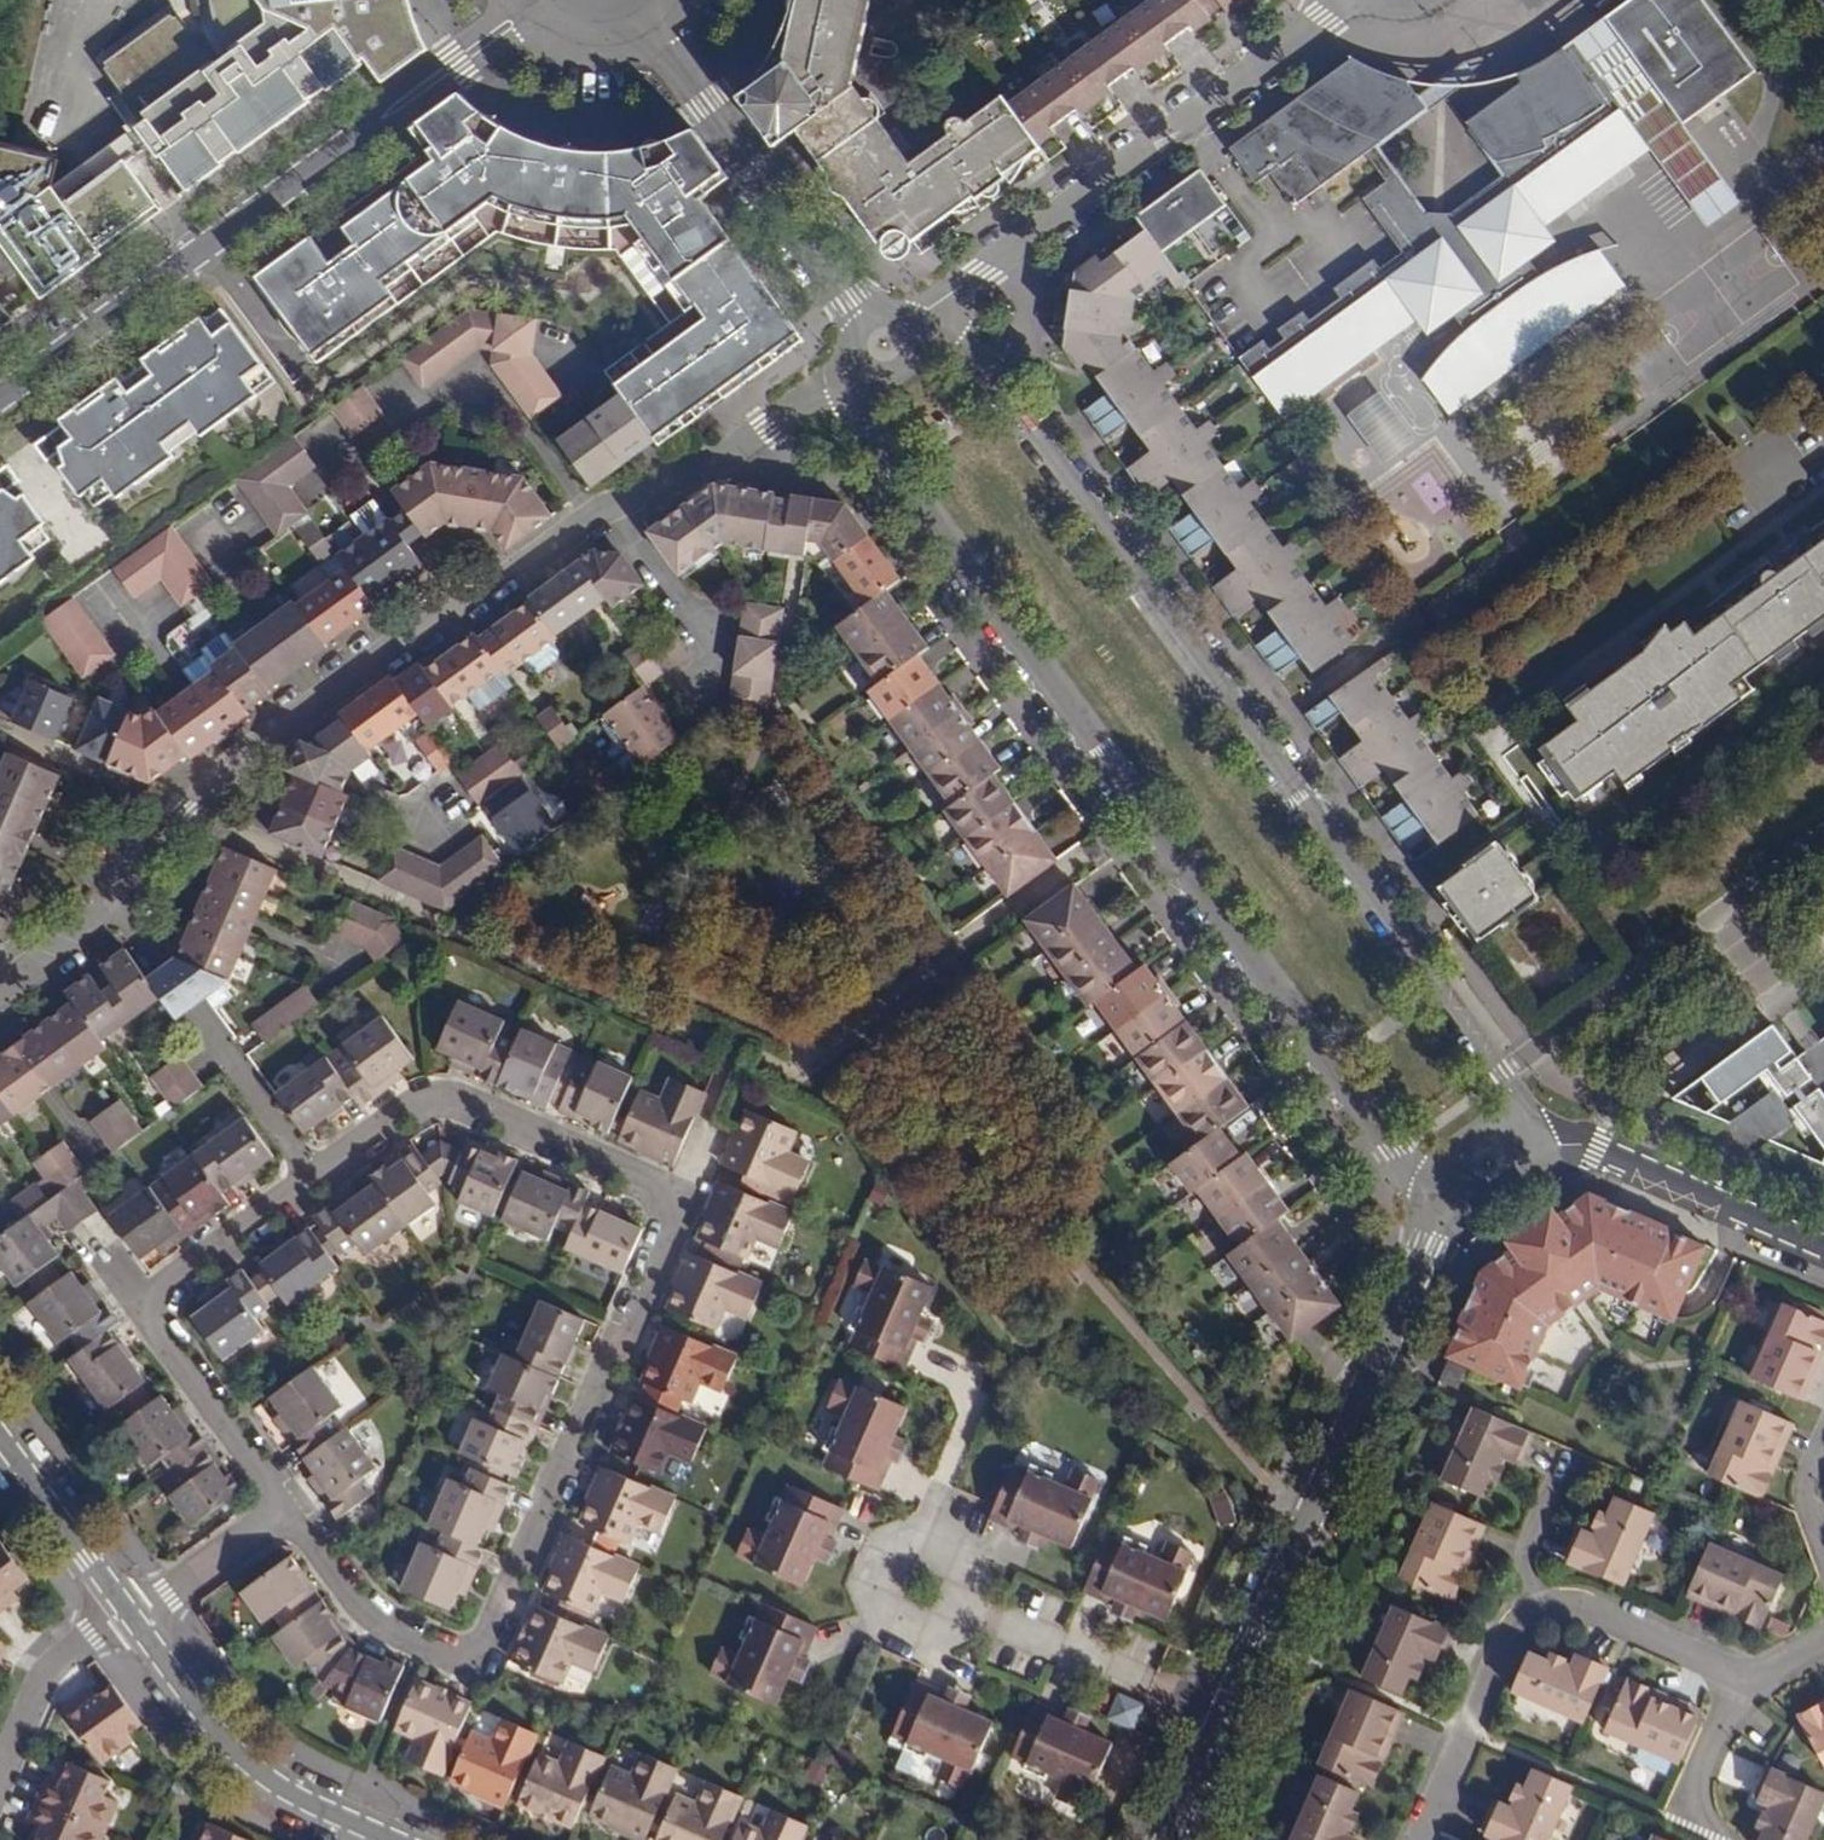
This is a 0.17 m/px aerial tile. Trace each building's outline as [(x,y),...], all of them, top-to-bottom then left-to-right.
[(176,15),(159,89),(134,107),(139,112),(119,124),(127,132),(116,136),(112,151),(124,157),(123,158),(103,173),(64,202),(50,184),(0,221),(0,244),(18,268),(38,295),(98,250),(97,247),(124,226),(128,230),(159,207),(131,171),(136,166),(158,169),(162,173),(170,168),(187,189),(221,164),(219,162),(235,149),(238,152),(309,99),(307,97),(322,86),(324,89),(365,58),(406,29),(404,23),(401,18),(400,13),(398,8),(397,2),(396,0),(167,0),(176,15)] [(397,2),(398,8),(400,13),(401,18),(404,23),(406,29),(410,25),(403,0),(396,0),(397,2)] [(919,164),(913,157),(850,86),(838,93),(836,84),(831,78),(833,68),(851,74),(867,0),(787,0),(783,16),(769,49),(752,76),(742,87),(734,97),(770,146),(782,138),(792,131),(894,269),(1016,182),(1005,168),(1036,145),(1006,106),(1005,104),(938,149),(919,164)] [(1089,108),(1111,92),(1107,87),(1131,69),(1135,75),(1168,51),(1163,46),(1188,27),(1192,32),(1210,21),(1207,17),(1201,9),(1213,0),(1152,0),(1150,1),(1122,22),(1093,43),(1064,64),(1035,85),(1089,108)] [(1214,0),(1213,0),(1201,9),(1207,17),(1219,7),(1214,0)] [(1219,7),(1225,15),(1246,0),(1214,0),(1219,7)] [(1229,150),(1255,186),(1270,175),(1293,207),(1365,155),(1385,182),(1361,200),(1400,254),(1379,270),(1371,261),(1333,290),(1339,298),(1308,322),(1301,313),(1277,331),(1283,340),(1268,351),(1262,342),(1239,359),(1242,363),(1263,392),(1282,419),(1417,320),(1428,335),(1453,316),(1465,332),(1420,379),(1447,413),(1628,285),(1600,251),(1571,261),(1540,277),(1529,261),(1554,241),(1544,227),(1649,150),(1620,110),(1654,85),(1683,126),(1726,94),(1756,73),(1703,0),(1605,0),(1596,7),(1605,19),(1620,40),(1587,64),(1572,44),(1553,57),(1533,68),(1519,74),(1523,83),(1468,123),(1508,178),(1444,224),(1430,226),(1375,148),(1427,110),(1408,84),(1387,78),(1367,70),(1352,59),(1320,83),(1229,150)] [(1605,19),(1572,44),(1587,64),(1620,40),(1605,19)] [(406,29),(365,58),(375,72),(382,81),(427,48),(422,38),(415,21),(410,25),(406,29)] [(232,88),(211,60),(143,110),(152,124),(164,115),(171,123),(184,115),(177,107),(188,98),(198,112),(232,88)] [(851,74),(833,68),(831,78),(836,84),(838,93),(850,86),(849,81),(851,74)] [(1035,85),(1006,106),(1036,145),(1053,134),(1049,129),(1074,110),(1078,116),(1089,108),(1035,85)] [(1654,85),(1620,110),(1649,150),(1702,224),(1736,199),(1683,126),(1654,85)] [(425,151),(439,141),(448,134),(479,112),(475,108),(468,102),(457,92),(408,128),(417,140),(425,151)] [(443,145),(439,141),(425,151),(432,161),(340,228),(352,243),(327,262),(308,237),(251,278),(309,356),(390,296),(384,289),(379,281),(407,260),(417,252),(444,233),(470,214),(476,222),(488,238),(495,233),(526,243),(547,248),(586,251),(613,250),(648,299),(673,279),(692,306),(747,265),(699,200),(705,195),(666,141),(643,149),(626,152),(603,153),(577,152),(575,162),(558,159),(560,150),(524,138),(503,128),(479,112),(448,134),(452,139),(443,145)] [(728,179),(692,130),(687,132),(677,138),(666,141),(705,195),(715,188),(728,179)] [(938,149),(932,142),(913,157),(919,164),(938,149)] [(1046,160),(1036,145),(1005,168),(1016,182),(1046,160)] [(577,152),(560,150),(558,159),(575,162),(577,152)] [(1200,171),(1135,218),(1160,253),(1226,206),(1200,171)] [(444,233),(450,241),(476,222),(470,214),(444,233)] [(1135,218),(1122,227),(1133,241),(1104,263),(1098,254),(1074,271),(1071,290),(1060,289),(1058,305),(1069,307),(1098,311),(1098,317),(1068,313),(1056,312),(1054,328),(1065,329),(1063,347),(1080,370),(1088,363),(1109,391),(1082,411),(1104,440),(1131,421),(1153,450),(1125,469),(1146,498),(1172,478),(1196,510),(1169,529),(1190,558),(1216,539),(1238,568),(1212,588),(1233,617),(1260,597),(1281,627),(1255,647),(1276,676),(1302,655),(1313,672),(1348,646),(1336,631),(1341,627),(1335,620),(1349,610),(1344,604),(1340,598),(1327,608),(1321,600),(1316,603),(1305,587),(1293,572),(1298,568),(1293,562),(1305,552),(1301,546),(1297,538),(1284,548),(1278,540),(1273,543),(1262,528),(1250,514),(1255,510),(1250,503),(1263,493),(1258,487),(1254,480),(1241,490),(1236,482),(1231,486),(1219,469),(1207,454),(1212,450),(1207,444),(1220,435),(1215,428),(1211,422),(1198,430),(1192,423),(1188,427),(1176,411),(1164,396),(1170,393),(1164,385),(1177,376),(1172,369),(1168,363),(1156,373),(1137,349),(1124,331),(1126,318),(1127,304),(1145,292),(1167,276),(1177,289),(1182,284),(1160,253),(1135,218)] [(423,260),(450,241),(444,233),(417,252),(423,260)] [(0,244),(0,268),(6,277),(18,268),(0,244)] [(413,267),(407,260),(379,281),(384,289),(413,267)] [(796,332),(756,278),(726,301),(730,304),(705,323),(702,318),(652,355),(642,341),(602,371),(605,375),(618,393),(651,438),(677,416),(683,425),(696,416),(691,408),(757,360),(763,368),(774,360),(768,352),(796,332)] [(692,306),(673,279),(665,285),(684,312),(692,306)] [(397,305),(390,296),(309,356),(315,365),(397,305)] [(8,309),(0,298),(0,315),(8,309)] [(474,347),(490,350),(495,311),(466,306),(398,357),(419,387),(474,347)] [(229,320),(221,307),(203,320),(212,332),(229,320)] [(1098,311),(1069,307),(1068,313),(1098,317),(1098,311)] [(8,309),(0,315),(0,326),(14,316),(8,309)] [(531,317),(495,311),(490,350),(487,367),(527,421),(558,398),(526,358),(531,317)] [(257,394),(274,381),(229,320),(212,332),(203,320),(202,318),(192,325),(196,329),(185,336),(176,332),(169,337),(173,343),(170,346),(162,342),(141,358),(145,363),(151,372),(126,392),(119,381),(115,376),(86,397),(90,403),(87,406),(79,403),(58,418),(61,422),(72,435),(55,446),(61,472),(78,495),(101,478),(115,497),(171,455),(168,449),(161,439),(187,419),(194,430),(198,436),(257,394)] [(192,325),(189,322),(176,332),(185,336),(196,329),(192,325)] [(802,340),(796,332),(768,352),(774,360),(802,340)] [(173,343),(169,337),(162,342),(170,346),(173,343)] [(763,368),(757,360),(691,408),(696,416),(701,413),(763,368)] [(151,372),(145,363),(119,381),(126,392),(151,372)] [(327,408),(348,437),(378,416),(356,387),(327,408)] [(644,442),(651,438),(618,393),(611,398),(601,405),(615,426),(610,429),(619,440),(624,436),(634,450),(644,442)] [(1181,408),(1170,393),(1164,396),(1176,411),(1188,427),(1192,423),(1181,408)] [(90,403),(86,397),(79,403),(87,406),(90,403)] [(1381,459),(1411,437),(1380,397),(1351,419),(1381,459)] [(615,426),(601,405),(554,439),(588,485),(634,450),(624,436),(619,440),(610,429),(615,426)] [(677,416),(651,438),(657,445),(683,425),(677,416)] [(194,430),(187,419),(161,439),(168,449),(194,430)] [(72,435),(61,422),(46,433),(55,446),(72,435)] [(269,470),(281,486),(311,464),(290,435),(232,477),(242,491),(269,470)] [(1224,466),(1212,450),(1207,454),(1219,469),(1231,486),(1236,482),(1224,466)] [(425,460),(386,489),(398,505),(417,531),(421,536),(442,520),(455,522),(458,505),(475,507),(473,525),(489,528),(502,548),(546,515),(517,476),(425,460)] [(300,511),(281,486),(269,470),(242,491),(270,533),(284,522),(300,511)] [(33,555),(20,537),(44,520),(25,497),(3,486),(2,486),(0,487),(0,579),(33,555)] [(735,488),(717,486),(688,506),(693,513),(718,495),(733,496),(735,488)] [(789,551),(792,528),(796,505),(780,502),(780,494),(735,488),(733,496),(718,495),(693,513),(688,506),(651,532),(683,577),(716,553),(780,564),(782,551),(789,551)] [(815,506),(816,500),(808,498),(797,497),(796,505),(806,507),(814,508),(815,506)] [(816,500),(815,506),(826,508),(827,501),(816,500)] [(829,542),(842,562),(874,539),(850,505),(827,501),(826,508),(815,506),(814,508),(810,540),(826,542),(829,542)] [(343,569),(365,600),(416,563),(402,544),(383,517),(379,520),(367,502),(344,519),(320,537),(343,569)] [(417,531),(398,505),(390,511),(383,517),(402,544),(410,537),(417,531)] [(475,507),(458,505),(455,522),(473,525),(475,507)] [(1266,525),(1255,510),(1250,514),(1262,528),(1273,543),(1278,540),(1266,525)] [(320,537),(300,511),(284,522),(327,581),(343,569),(320,537)] [(158,574),(177,601),(192,590),(206,580),(176,538),(166,524),(107,565),(128,595),(158,574)] [(798,530),(792,528),(789,551),(795,552),(798,530)] [(874,539),(842,562),(873,607),(886,598),(892,594),(906,584),(874,539)] [(841,563),(842,562),(829,542),(826,542),(810,540),(807,555),(820,557),(830,571),(841,563)] [(1805,557),(1778,576),(1773,572),(1768,572),(1762,577),(1761,584),(1763,588),(1696,637),(1684,622),(1671,632),(1666,624),(1637,660),(1645,669),(1625,683),(1617,672),(1591,690),(1569,708),(1579,720),(1545,744),(1552,753),(1545,758),(1537,764),(1562,798),(1571,792),(1577,788),(1583,796),(1616,771),(1624,782),(1649,769),(1673,751),(1668,746),(1685,733),(1687,737),(1694,731),(1697,733),(1743,700),(1733,687),(1742,679),(1823,620),(1823,543),(1805,557)] [(1805,557),(1799,548),(1768,572),(1773,572),(1778,576),(1805,557)] [(578,562),(604,599),(611,609),(643,585),(621,556),(593,552),(578,562)] [(552,637),(604,599),(578,562),(525,600),(528,604),(552,637)] [(873,607),(842,562),(841,563),(830,571),(861,616),(873,607)] [(1310,585),(1298,568),(1293,572),(1305,587),(1316,603),(1321,600),(1310,585)] [(371,607),(365,600),(343,569),(327,581),(294,605),(321,643),(371,607)] [(68,594),(38,614),(78,672),(108,649),(68,594)] [(901,606),(892,594),(886,598),(894,611),(901,606)] [(894,611),(886,598),(873,607),(861,616),(843,629),(864,657),(912,622),(903,609),(901,606),(894,611)] [(323,645),(321,643),(294,605),(289,599),(265,616),(299,663),(323,645)] [(477,641),(503,677),(520,665),(531,679),(565,655),(552,637),(528,604),(477,641)] [(726,711),(764,715),(780,610),(745,606),(726,711)] [(903,609),(912,622),(916,620),(907,606),(903,609)] [(299,663),(265,616),(259,621),(252,626),(285,671),(286,673),(293,667),(299,663)] [(916,620),(912,622),(922,637),(926,633),(916,620)] [(922,637),(912,622),(864,657),(885,687),(918,663),(924,659),(927,657),(917,643),(922,637)] [(667,625),(637,647),(658,675),(687,653),(667,625)] [(230,642),(222,630),(197,648),(199,652),(241,709),(266,690),(264,688),(286,673),(285,671),(252,626),(230,642)] [(1352,642),(1341,627),(1336,631),(1348,646),(1352,642)] [(503,677),(477,641),(473,636),(422,673),(448,709),(464,697),(475,712),(510,687),(503,677)] [(933,652),(922,637),(917,643),(927,657),(933,652)] [(658,675),(637,647),(622,657),(643,685),(658,675)] [(241,709),(199,652),(176,668),(188,684),(219,727),(221,731),(222,730),(245,714),(241,709)] [(1338,761),(1360,790),(1386,770),(1408,800),(1381,820),(1402,848),(1428,829),(1440,844),(1475,819),(1474,818),(1463,803),(1467,800),(1462,794),(1475,784),(1470,777),(1465,771),(1453,781),(1448,773),(1443,776),(1431,760),(1419,745),(1424,741),(1419,735),(1433,725),(1427,717),(1423,713),(1411,723),(1405,715),(1400,718),(1388,702),(1377,687),(1382,684),(1376,676),(1389,665),(1383,658),(1306,716),(1317,731),(1343,712),(1365,741),(1338,761)] [(933,671),(924,659),(918,663),(927,676),(933,671)] [(1645,669),(1637,660),(1617,672),(1625,683),(1645,669)] [(876,693),(896,721),(938,691),(944,687),(933,671),(927,676),(918,663),(885,687),(876,693)] [(448,709),(422,673),(417,666),(392,684),(413,714),(424,729),(450,711),(448,709)] [(6,719),(49,738),(67,695),(24,675),(6,719)] [(392,684),(388,678),(373,688),(399,724),(413,714),(392,684)] [(1752,692),(1742,679),(1733,687),(1743,700),(1752,692)] [(1591,690),(1587,683),(1564,699),(1569,708),(1591,690)] [(219,727),(188,684),(181,689),(174,693),(207,740),(215,735),(221,731),(219,727)] [(1392,698),(1382,684),(1377,687),(1388,702),(1400,718),(1405,715),(1392,698)] [(953,699),(944,687),(938,691),(947,703),(953,699)] [(318,736),(314,748),(326,752),(324,760),(346,769),(348,770),(367,755),(363,751),(399,724),(373,688),(337,715),(341,720),(318,736)] [(638,689),(601,716),(604,720),(640,768),(640,769),(677,743),(638,689)] [(938,691),(896,721),(916,749),(964,715),(953,699),(947,703),(938,691)] [(126,709),(94,695),(71,748),(144,779),(182,751),(186,756),(207,740),(174,693),(152,709),(150,705),(138,714),(126,709)] [(953,699),(964,715),(969,712),(958,696),(953,699)] [(556,750),(570,739),(549,710),(535,721),(556,750)] [(979,726),(969,712),(964,715),(975,729),(979,726)] [(975,729),(964,715),(916,749),(935,777),(977,747),(968,735),(975,729)] [(613,768),(622,781),(640,768),(604,720),(599,723),(598,727),(611,744),(604,756),(613,768)] [(984,742),(975,729),(968,735),(977,747),(984,742)] [(449,763),(428,733),(413,744),(435,774),(449,763)] [(1687,737),(1685,733),(1668,746),(1673,751),(1675,754),(1692,742),(1687,737)] [(1436,757),(1424,741),(1419,745),(1431,760),(1443,776),(1448,773),(1436,757)] [(935,777),(956,806),(991,781),(998,776),(989,763),(995,758),(984,742),(977,747),(935,777)] [(314,748),(300,743),(288,771),(297,775),(339,793),(348,770),(346,769),(324,760),(326,752),(314,748)] [(1552,753),(1545,744),(1539,749),(1545,758),(1552,753)] [(484,758),(505,787),(519,776),(498,747),(484,758)] [(0,773),(0,785),(42,804),(46,805),(53,789),(49,788),(54,775),(8,755),(0,773)] [(475,808),(505,787),(484,758),(454,779),(475,808)] [(1004,771),(995,758),(989,763),(998,776),(1004,771)] [(594,802),(622,782),(613,768),(584,788),(594,802)] [(58,777),(54,775),(49,788),(53,789),(58,777)] [(271,834),(323,857),(348,796),(339,793),(297,775),(271,834)] [(991,781),(1012,808),(1018,804),(998,776),(991,781)] [(948,812),(968,839),(1012,808),(991,781),(956,806),(948,812)] [(0,785),(0,822),(33,836),(40,819),(36,817),(42,804),(0,785)] [(1583,796),(1577,788),(1571,792),(1577,801),(1583,796)] [(518,857),(555,830),(529,794),(492,820),(518,857)] [(1480,816),(1467,800),(1463,803),(1474,818),(1475,819),(1476,818),(1480,816)] [(46,805),(42,804),(36,817),(40,819),(45,807),(46,805)] [(1018,804),(1012,808),(1032,837),(1038,833),(1018,804)] [(968,839),(989,868),(1032,837),(1012,808),(968,839)] [(4,832),(29,843),(33,836),(0,822),(0,831),(4,832)] [(0,831),(0,841),(26,852),(29,843),(4,832),(0,831)] [(1057,860),(1038,833),(1032,837),(1052,864),(1057,860)] [(1032,837),(989,868),(1009,895),(1052,864),(1032,837)] [(444,910),(502,868),(481,839),(438,869),(392,849),(377,881),(444,910)] [(13,882),(14,879),(10,877),(14,867),(18,869),(26,852),(0,841),(0,877),(13,882)] [(1482,939),(1539,897),(1500,845),(1442,887),(1443,888),(1462,913),(1482,939)] [(214,873),(266,896),(277,871),(225,849),(214,873)] [(18,869),(14,867),(10,877),(14,879),(18,869)] [(256,920),(266,896),(214,873),(204,897),(230,909),(253,919),(255,920),(256,920)] [(13,882),(0,877),(0,899),(2,895),(7,897),(13,882)] [(1082,894),(1077,886),(1071,890),(1077,898),(1082,894)] [(1454,920),(1462,913),(1443,888),(1442,887),(1434,892),(1454,920)] [(1027,921),(1046,947),(1095,912),(1085,898),(1082,894),(1077,898),(1071,890),(1027,921)] [(1085,898),(1095,912),(1099,910),(1089,895),(1085,898)] [(198,910),(224,922),(230,909),(204,897),(201,904),(198,910)] [(347,939),(362,909),(344,901),(330,932),(347,939)] [(230,909),(224,922),(249,933),(252,927),(255,920),(253,919),(230,909)] [(378,916),(362,909),(347,939),(365,946),(378,916)] [(249,933),(224,922),(198,910),(187,935),(238,958),(249,933)] [(1099,910),(1095,912),(1105,926),(1109,923),(1099,910)] [(1095,912),(1046,947),(1067,976),(1110,945),(1101,934),(1108,930),(1105,926),(1095,912)] [(1462,913),(1454,920),(1473,946),(1482,939),(1462,913)] [(387,920),(378,916),(365,946),(375,961),(401,941),(387,920)] [(1101,934),(1110,945),(1116,941),(1108,930),(1101,934)] [(187,935),(177,959),(227,982),(228,982),(238,958),(187,935)] [(1116,941),(1110,945),(1119,958),(1125,955),(1116,941)] [(1119,958),(1110,945),(1067,976),(1087,1004),(1095,998),(1136,970),(1125,955),(1119,958)] [(115,987),(110,990),(131,1019),(160,998),(147,981),(125,951),(102,968),(106,975),(115,987)] [(205,998),(177,959),(147,981),(160,998),(175,1019),(190,1008),(205,998)] [(227,982),(177,959),(205,998),(224,984),(227,982)] [(1152,974),(1145,963),(1138,968),(1146,979),(1152,974)] [(1138,968),(1136,970),(1095,998),(1117,1028),(1166,993),(1155,977),(1152,974),(1146,979),(1138,968)] [(106,975),(101,978),(105,984),(106,985),(110,990),(115,987),(106,975)] [(1155,977),(1166,993),(1170,990),(1158,975),(1155,977)] [(72,1003),(100,1042),(131,1019),(110,990),(103,996),(94,983),(90,977),(65,994),(72,1003)] [(105,984),(101,978),(94,983),(103,996),(110,990),(106,985),(105,984)] [(205,998),(214,1010),(233,997),(224,984),(205,998)] [(306,988),(280,1007),(291,1023),(317,1003),(306,988)] [(1170,990),(1166,993),(1176,1007),(1180,1005),(1170,990)] [(1176,1007),(1166,993),(1117,1028),(1138,1057),(1181,1028),(1172,1015),(1179,1011),(1176,1007)] [(493,1086),(513,1042),(496,1035),(503,1019),(454,998),(432,1049),(449,1056),(467,1064),(463,1073),(493,1086)] [(47,1022),(51,1027),(80,1067),(105,1049),(100,1042),(72,1003),(68,1006),(72,1011),(64,1018),(60,1013),(47,1022)] [(72,1011),(68,1006),(60,1013),(64,1018),(72,1011)] [(291,1023),(280,1007),(253,1026),(266,1042),(291,1023)] [(1172,1015),(1181,1028),(1188,1023),(1179,1011),(1172,1015)] [(1781,1013),(1709,1065),(1727,1089),(1774,1055),(1775,1057),(1800,1039),(1781,1013)] [(335,1070),(354,1096),(362,1106),(387,1088),(381,1081),(397,1070),(413,1059),(381,1015),(340,1045),(351,1059),(335,1070)] [(51,1027),(47,1022),(36,1030),(40,1035),(51,1027)] [(1181,1028),(1201,1055),(1208,1051),(1188,1023),(1181,1028)] [(80,1067),(51,1027),(40,1035),(36,1030),(21,1041),(54,1086),(80,1067)] [(513,1042),(493,1086),(511,1093),(514,1086),(546,1100),(549,1094),(559,1071),(563,1063),(547,1057),(553,1043),(519,1028),(513,1042)] [(1138,1057),(1159,1085),(1201,1055),(1181,1028),(1138,1057)] [(14,1046),(46,1092),(54,1086),(21,1041),(14,1046)] [(39,1097),(46,1092),(14,1046),(7,1052),(39,1097)] [(1820,1067),(1805,1047),(1780,1065),(1795,1086),(1820,1067)] [(1201,1055),(1222,1084),(1228,1080),(1208,1051),(1201,1055)] [(14,1116),(39,1097),(7,1052),(0,1057),(0,1096),(14,1116)] [(1201,1055),(1159,1085),(1180,1114),(1222,1084),(1201,1055)] [(151,1076),(163,1092),(191,1073),(179,1056),(151,1076)] [(338,1107),(354,1096),(335,1070),(325,1056),(273,1094),(301,1133),(325,1116),(322,1113),(336,1103),(338,1107)] [(467,1064),(449,1056),(446,1065),(463,1073),(467,1064)] [(616,1115),(632,1077),(613,1069),(597,1061),(590,1075),(575,1068),(572,1076),(562,1099),(558,1107),(591,1121),(588,1128),(607,1136),(611,1127),(616,1115)] [(403,1077),(397,1070),(381,1081),(387,1088),(403,1077)] [(572,1076),(559,1071),(549,1094),(562,1099),(572,1076)] [(191,1073),(163,1092),(175,1109),(202,1089),(191,1073)] [(619,1138),(644,1148),(645,1145),(675,1159),(705,1092),(672,1077),(662,1100),(640,1090),(627,1120),(622,1132),(619,1138)] [(1802,1106),(1781,1077),(1752,1098),(1773,1127),(1802,1106)] [(1803,1095),(1823,1125),(1823,1079),(1803,1095)] [(1251,1112),(1228,1080),(1222,1084),(1245,1116),(1251,1112)] [(1180,1114),(1203,1146),(1216,1137),(1222,1132),(1245,1116),(1222,1084),(1180,1114)] [(546,1100),(514,1086),(511,1093),(543,1108),(546,1100)] [(0,1096),(0,1126),(14,1116),(0,1096)] [(91,1120),(103,1136),(130,1116),(119,1100),(91,1120)] [(338,1107),(336,1103),(322,1113),(325,1116),(327,1120),(342,1110),(338,1107)] [(591,1121),(558,1107),(555,1113),(588,1128),(591,1121)] [(737,1135),(741,1137),(727,1167),(742,1175),(738,1183),(788,1206),(806,1163),(785,1154),(794,1130),(747,1110),(737,1135)] [(627,1120),(616,1115),(611,1127),(622,1132),(627,1120)] [(142,1133),(130,1116),(103,1136),(115,1152),(142,1133)] [(272,1155),(243,1116),(192,1153),(221,1193),(235,1182),(232,1178),(247,1167),(250,1171),(272,1155)] [(737,1135),(731,1132),(717,1163),(727,1167),(741,1137),(737,1135)] [(1231,1144),(1222,1132),(1216,1137),(1225,1148),(1231,1144)] [(1216,1137),(1203,1146),(1171,1169),(1190,1194),(1196,1190),(1241,1158),(1231,1144),(1225,1148),(1216,1137)] [(494,1152),(462,1138),(459,1144),(491,1158),(494,1152)] [(442,1172),(438,1140),(418,1155),(434,1178),(442,1172)] [(438,1140),(442,1172),(446,1175),(457,1149),(438,1140)] [(34,1163),(46,1178),(74,1158),(61,1142),(34,1163)] [(413,1149),(410,1143),(381,1164),(385,1170),(413,1149)] [(446,1175),(442,1183),(458,1189),(453,1202),(488,1217),(494,1205),(503,1183),(513,1160),(494,1152),(491,1158),(459,1144),(457,1149),(446,1175)] [(675,1159),(645,1145),(644,1148),(640,1156),(670,1170),(675,1159)] [(370,1182),(402,1226),(432,1203),(425,1192),(438,1183),(434,1178),(418,1155),(413,1149),(385,1170),(381,1164),(365,1176),(370,1182)] [(170,1187),(156,1196),(180,1229),(209,1208),(213,1213),(228,1203),(221,1193),(192,1153),(161,1175),(170,1187)] [(1255,1167),(1246,1155),(1241,1158),(1249,1171),(1255,1167)] [(58,1195),(61,1193),(76,1181),(86,1175),(74,1158),(46,1178),(58,1195)] [(1241,1158),(1196,1190),(1218,1221),(1268,1185),(1257,1170),(1255,1167),(1249,1171),(1241,1158)] [(250,1171),(247,1167),(232,1178),(235,1182),(238,1187),(253,1176),(250,1171)] [(1268,1185),(1272,1182),(1261,1167),(1257,1170),(1268,1185)] [(557,1179),(540,1172),(537,1180),(553,1188),(557,1179)] [(568,1233),(582,1204),(587,1192),(557,1179),(553,1188),(537,1180),(518,1173),(512,1186),(502,1209),(497,1221),(544,1242),(551,1226),(568,1233)] [(76,1181),(61,1193),(83,1223),(99,1211),(76,1181)] [(362,1256),(402,1226),(370,1182),(355,1193),(340,1205),(335,1198),(309,1217),(317,1228),(332,1249),(335,1253),(351,1241),(362,1256)] [(1272,1182),(1268,1185),(1278,1199),(1283,1196),(1272,1182)] [(7,1204),(21,1223),(50,1202),(36,1183),(7,1204)] [(512,1186),(503,1183),(494,1205),(502,1209),(512,1186)] [(727,1188),(717,1183),(703,1213),(707,1215),(713,1218),(727,1188)] [(180,1229),(156,1196),(148,1185),(107,1215),(118,1231),(139,1258),(153,1246),(169,1235),(174,1242),(184,1235),(180,1229)] [(1278,1199),(1268,1185),(1218,1221),(1240,1250),(1277,1224),(1284,1219),(1275,1206),(1280,1203),(1278,1199)] [(355,1193),(350,1186),(335,1198),(340,1205),(355,1193)] [(713,1218),(707,1215),(697,1239),(744,1262),(753,1239),(778,1250),(792,1217),(727,1188),(713,1218)] [(61,1193),(58,1195),(50,1202),(21,1223),(0,1238),(0,1266),(17,1288),(27,1281),(48,1266),(61,1257),(42,1233),(59,1220),(69,1232),(83,1223),(61,1193)] [(1553,1212),(1537,1223),(1543,1232),(1533,1239),(1533,1240),(1526,1231),(1509,1244),(1515,1253),(1481,1278),(1460,1325),(1463,1327),(1449,1358),(1522,1390),(1550,1326),(1603,1287),(1679,1321),(1709,1249),(1678,1235),(1679,1232),(1594,1195),(1560,1220),(1553,1212)] [(1289,1216),(1280,1203),(1275,1206),(1284,1219),(1289,1216)] [(597,1211),(582,1204),(568,1233),(561,1249),(619,1273),(636,1237),(637,1229),(614,1218),(612,1222),(595,1215),(597,1211)] [(616,1212),(599,1205),(597,1211),(595,1215),(612,1222),(614,1218),(616,1212)] [(213,1213),(209,1208),(180,1229),(184,1235),(213,1213)] [(1543,1232),(1537,1223),(1526,1231),(1533,1240),(1533,1239),(1543,1232)] [(1229,1258),(1251,1288),(1294,1257),(1285,1246),(1290,1243),(1277,1224),(1240,1250),(1229,1258)] [(284,1304),(335,1266),(326,1254),(310,1233),(305,1226),(291,1237),(294,1241),(295,1243),(279,1254),(275,1249),(254,1264),(260,1272),(274,1291),(284,1304)] [(332,1249),(317,1228),(310,1233),(326,1254),(332,1249)] [(291,1237),(289,1234),(273,1246),(275,1249),(279,1254),(295,1243),(294,1241),(291,1237)] [(174,1242),(169,1235),(153,1246),(158,1253),(174,1242)] [(1285,1246),(1294,1257),(1299,1254),(1290,1243),(1285,1246)] [(696,1258),(686,1253),(673,1283),(677,1286),(683,1288),(696,1258)] [(1302,1268),(1306,1264),(1299,1254),(1294,1257),(1302,1268)] [(1302,1268),(1294,1257),(1251,1288),(1268,1313),(1318,1280),(1306,1264),(1302,1268)] [(746,1320),(760,1286),(696,1258),(683,1288),(677,1286),(666,1312),(713,1332),(722,1310),(746,1320)] [(1318,1280),(1323,1276),(1313,1261),(1306,1264),(1318,1280)] [(922,1316),(935,1288),(888,1267),(886,1270),(868,1262),(858,1286),(876,1294),(869,1311),(862,1308),(853,1329),(859,1332),(853,1348),(906,1371),(920,1341),(921,1339),(914,1335),(922,1316)] [(30,1284),(50,1270),(48,1266),(27,1281),(30,1284)] [(188,1318),(220,1359),(260,1329),(250,1317),(267,1305),(262,1299),(248,1280),(238,1267),(213,1286),(217,1293),(218,1294),(204,1306),(188,1318)] [(50,1270),(30,1284),(36,1291),(56,1277),(50,1270)] [(274,1291),(260,1272),(248,1280),(262,1299),(274,1291)] [(73,1352),(106,1329),(111,1325),(91,1299),(84,1305),(73,1290),(61,1273),(56,1277),(36,1291),(18,1305),(48,1346),(61,1336),(73,1352)] [(1334,1290),(1323,1276),(1318,1280),(1328,1295),(1334,1290)] [(1328,1295),(1318,1280),(1268,1313),(1291,1344),(1339,1309),(1328,1295)] [(91,1299),(80,1284),(73,1290),(84,1305),(91,1299)] [(217,1293),(213,1286),(197,1298),(204,1306),(218,1294),(217,1293)] [(498,1351),(556,1376),(563,1361),(558,1359),(564,1343),(569,1345),(581,1319),(536,1299),(519,1339),(505,1333),(498,1351)] [(1821,1353),(1823,1346),(1823,1320),(1780,1301),(1748,1376),(1793,1395),(1812,1350),(1821,1353)] [(921,1339),(920,1341),(927,1344),(936,1322),(922,1316),(914,1335),(921,1339)] [(670,1330),(660,1325),(646,1358),(651,1359),(656,1362),(670,1330)] [(116,1343),(106,1329),(73,1352),(66,1357),(103,1409),(115,1400),(136,1385),(143,1380),(126,1358),(122,1361),(111,1347),(116,1343)] [(646,1386),(641,1401),(673,1415),(678,1400),(688,1404),(698,1383),(721,1393),(736,1360),(670,1330),(656,1362),(651,1359),(640,1384),(646,1386)] [(131,1354),(120,1339),(116,1343),(111,1347),(122,1361),(126,1358),(131,1354)] [(569,1345),(564,1343),(558,1359),(563,1361),(567,1362),(574,1347),(569,1345)] [(1821,1353),(1812,1350),(1793,1395),(1802,1399),(1821,1353)] [(496,1392),(489,1407),(526,1424),(540,1392),(548,1395),(556,1376),(498,1351),(482,1387),(496,1392)] [(1468,1370),(1447,1361),(1438,1382),(1460,1391),(1468,1370)] [(298,1457),(300,1456),(334,1431),(323,1416),(338,1406),(308,1366),(264,1398),(274,1410),(286,1426),(279,1431),(298,1457)] [(894,1435),(906,1407),(859,1387),(858,1389),(840,1381),(829,1406),(847,1413),(840,1430),(833,1427),(824,1449),(830,1451),(824,1467),(877,1490),(891,1460),(892,1458),(885,1455),(894,1435)] [(121,1408),(142,1393),(136,1385),(115,1400),(121,1408)] [(526,1424),(534,1426),(548,1395),(540,1392),(526,1424)] [(148,1401),(142,1393),(121,1408),(128,1417),(148,1401)] [(169,1471),(201,1448),(206,1445),(188,1419),(181,1425),(170,1410),(159,1394),(148,1401),(128,1417),(115,1426),(145,1467),(159,1457),(169,1471)] [(673,1415),(641,1401),(634,1398),(626,1418),(620,1432),(610,1454),(657,1475),(667,1453),(690,1463),(705,1428),(673,1415)] [(1765,1462),(1784,1418),(1739,1399),(1708,1473),(1760,1497),(1774,1466),(1765,1462)] [(526,1424),(489,1407),(475,1401),(454,1451),(477,1461),(499,1471),(512,1476),(519,1458),(512,1456),(526,1424)] [(188,1419),(178,1405),(170,1410),(181,1425),(188,1419)] [(286,1426),(274,1410),(267,1416),(279,1431),(286,1426)] [(1498,1481),(1504,1468),(1497,1465),(1501,1455),(1508,1458),(1521,1465),(1534,1435),(1475,1410),(1443,1485),(1479,1500),(1489,1478),(1498,1481)] [(626,1418),(620,1416),(614,1431),(620,1432),(626,1418)] [(1792,1421),(1784,1418),(1765,1462),(1774,1466),(1792,1421)] [(334,1431),(300,1456),(311,1470),(322,1485),(314,1490),(334,1517),(371,1490),(360,1475),(374,1465),(344,1423),(334,1431)] [(519,1458),(534,1426),(526,1424),(512,1456),(519,1458)] [(892,1458),(891,1460),(898,1464),(908,1442),(894,1435),(885,1455),(892,1458)] [(227,1472),(206,1445),(201,1448),(221,1476),(227,1472)] [(163,1490),(189,1525),(239,1488),(227,1472),(221,1476),(201,1448),(169,1471),(150,1485),(157,1494),(163,1490)] [(1508,1458),(1501,1455),(1497,1465),(1504,1468),(1508,1458)] [(499,1471),(477,1461),(474,1469),(496,1478),(499,1471)] [(423,1522),(439,1529),(471,1544),(478,1528),(486,1510),(496,1514),(509,1484),(496,1478),(474,1469),(467,1465),(459,1483),(444,1476),(423,1522)] [(608,1469),(599,1465),(585,1498),(590,1500),(594,1502),(608,1469)] [(594,1502),(590,1500),(580,1523),(626,1544),(635,1522),(659,1533),(674,1498),(608,1469),(594,1502)] [(322,1485),(311,1470),(304,1476),(314,1490),(322,1485)] [(1037,1553),(1065,1565),(1085,1518),(1083,1517),(1091,1498),(1067,1488),(1059,1506),(1042,1499),(1045,1492),(1023,1483),(1021,1490),(1005,1483),(995,1507),(982,1537),(1012,1550),(1014,1551),(1017,1544),(1037,1553)] [(829,1539),(843,1509),(789,1485),(782,1501),(776,1498),(767,1519),(773,1522),(766,1539),(747,1530),(737,1555),(755,1563),(754,1565),(801,1586),(815,1554),(822,1539),(829,1541),(829,1539)] [(1596,1525),(1604,1528),(1599,1541),(1591,1537),(1578,1530),(1565,1560),(1623,1585),(1655,1513),(1619,1497),(1610,1518),(1601,1514),(1596,1525)] [(1457,1568),(1478,1521),(1434,1502),(1401,1578),(1454,1599),(1466,1572),(1457,1568)] [(496,1514),(486,1510),(478,1528),(488,1532),(496,1514)] [(1487,1525),(1478,1521),(1457,1568),(1466,1572),(1487,1525)] [(1604,1528),(1596,1525),(1591,1537),(1599,1541),(1604,1528)] [(471,1544),(439,1529),(431,1547),(415,1540),(394,1587),(443,1607),(450,1592),(458,1573),(468,1577),(481,1548),(471,1544)] [(571,1537),(562,1533),(548,1565),(552,1567),(558,1569),(571,1537)] [(558,1569),(552,1567),(542,1591),(589,1612),(598,1590),(622,1600),(637,1565),(571,1537),(558,1569)] [(1139,1608),(1167,1620),(1188,1573),(1185,1571),(1193,1553),(1169,1543),(1161,1561),(1144,1553),(1147,1547),(1126,1538),(1123,1544),(1107,1537),(1084,1592),(1114,1605),(1116,1605),(1119,1599),(1139,1608)] [(822,1539),(815,1554),(830,1560),(837,1543),(829,1539),(829,1541),(822,1539)] [(10,1600),(1,1588),(8,1583),(12,1589),(27,1577),(0,1541),(0,1608),(10,1600)] [(1785,1575),(1711,1541),(1691,1586),(1737,1606),(1733,1616),(1761,1628),(1785,1575)] [(1014,1551),(1012,1550),(1009,1558),(1031,1567),(1037,1553),(1017,1544),(1014,1551)] [(280,1628),(313,1604),(292,1575),(298,1572),(286,1554),(236,1592),(258,1623),(269,1613),(280,1628)] [(318,1600),(298,1572),(292,1575),(313,1604),(318,1600)] [(468,1577),(458,1573),(450,1592),(460,1595),(468,1577)] [(17,1595),(12,1589),(8,1583),(1,1588),(10,1600),(17,1595)] [(1737,1606),(1691,1586),(1687,1596),(1733,1616),(1737,1606)] [(1116,1605),(1114,1605),(1111,1612),(1133,1622),(1139,1608),(1119,1599),(1116,1605)] [(318,1600),(313,1604),(280,1628),(270,1636),(292,1666),(302,1658),(319,1683),(345,1649),(324,1619),(330,1615),(318,1600)] [(806,1659),(819,1629),(766,1605),(759,1621),(752,1618),(743,1639),(750,1642),(742,1659),(724,1650),(714,1675),(732,1683),(731,1685),(778,1706),(792,1673),(799,1659),(805,1662),(806,1659)] [(1456,1632),(1395,1605),(1363,1676),(1400,1693),(1409,1674),(1418,1676),(1423,1665),(1414,1661),(1420,1650),(1429,1654),(1444,1661),(1456,1632)] [(607,1636),(536,1606),(528,1627),(522,1641),(513,1663),(560,1683),(569,1660),(593,1670),(607,1636)] [(324,1619),(345,1649),(351,1642),(330,1615),(324,1619)] [(528,1627),(522,1625),(516,1639),(522,1641),(528,1627)] [(1,1660),(10,1641),(0,1637),(0,1659),(1,1660)] [(351,1642),(345,1649),(376,1664),(380,1656),(351,1642)] [(376,1664),(345,1649),(319,1683),(346,1696),(341,1706),(375,1721),(399,1665),(380,1656),(376,1664)] [(1579,1649),(1572,1665),(1570,1673),(1569,1672),(1558,1668),(1562,1660),(1549,1655),(1545,1662),(1525,1653),(1509,1691),(1584,1722),(1610,1662),(1579,1649)] [(1429,1654),(1420,1650),(1414,1661),(1423,1665),(1429,1654)] [(799,1659),(792,1673),(806,1680),(814,1663),(806,1659),(805,1662),(799,1659)] [(1572,1665),(1562,1660),(1558,1668),(1569,1672),(1570,1673),(1572,1665)] [(1651,1699),(1654,1691),(1626,1678),(1603,1731),(1679,1763),(1698,1719),(1651,1699)] [(415,1680),(394,1727),(416,1735),(405,1759),(439,1774),(452,1745),(457,1734),(470,1703),(449,1694),(434,1688),(415,1680)] [(95,1703),(86,1690),(62,1708),(102,1763),(132,1741),(126,1732),(141,1722),(111,1681),(97,1691),(102,1698),(95,1703)] [(947,1695),(916,1681),(893,1735),(908,1742),(905,1749),(927,1758),(929,1751),(946,1759),(938,1777),(962,1788),(970,1769),(973,1770),(994,1723),(961,1709),(946,1702),(948,1696),(947,1695)] [(452,1689),(437,1682),(434,1688),(449,1694),(452,1689)] [(102,1698),(97,1691),(93,1685),(86,1690),(95,1703),(102,1698)] [(946,1702),(961,1709),(967,1695),(950,1687),(947,1695),(948,1696),(946,1702)] [(1396,1708),(1352,1688),(1319,1763),(1338,1771),(1360,1781),(1371,1786),(1383,1759),(1374,1755),(1396,1708)] [(1701,1712),(1654,1691),(1651,1699),(1698,1719),(1701,1712)] [(1133,1730),(1144,1705),(1119,1694),(1107,1719),(1133,1730)] [(1066,1716),(1035,1703),(1012,1757),(1027,1763),(1024,1770),(1046,1779),(1049,1773),(1065,1780),(1057,1798),(1082,1809),(1089,1791),(1092,1791),(1112,1745),(1080,1730),(1065,1723),(1068,1716),(1066,1716)] [(1797,1718),(1823,1766),(1823,1703),(1797,1718)] [(1065,1723),(1080,1730),(1087,1716),(1069,1708),(1066,1716),(1068,1716),(1065,1723)] [(1404,1711),(1396,1708),(1374,1755),(1383,1759),(1404,1711)] [(448,1778),(473,1789),(475,1784),(505,1797),(509,1789),(512,1779),(533,1731),(499,1717),(490,1739),(468,1730),(465,1737),(460,1749),(448,1778)] [(465,1737),(457,1734),(452,1745),(460,1749),(465,1737)] [(550,1816),(572,1826),(581,1803),(585,1793),(602,1755),(566,1740),(556,1763),(534,1753),(521,1783),(517,1793),(514,1801),(533,1809),(550,1816)] [(612,1820),(644,1834),(647,1827),(652,1816),(673,1766),(638,1751),(628,1774),(606,1765),(593,1796),(589,1807),(586,1813),(611,1823),(612,1820)] [(68,1757),(61,1755),(50,1780),(66,1787),(69,1780),(59,1777),(68,1757)] [(42,1777),(33,1798),(95,1825),(108,1795),(102,1792),(110,1776),(68,1757),(59,1777),(69,1780),(66,1787),(50,1780),(42,1777)] [(1823,1800),(1823,1793),(1768,1768),(1766,1767),(1753,1795),(1768,1802),(1777,1804),(1773,1815),(1764,1811),(1758,1826),(1767,1829),(1762,1839),(1806,1839),(1823,1800)] [(1515,1813),(1507,1810),(1494,1804),(1480,1835),(1489,1839),(1491,1839),(1548,1839),(1572,1784),(1535,1768),(1525,1791),(1517,1788),(1512,1799),(1520,1803),(1515,1813)] [(1360,1781),(1338,1771),(1335,1778),(1357,1788),(1360,1781)] [(1343,1819),(1352,1823),(1357,1813),(1348,1809),(1357,1788),(1335,1778),(1321,1772),(1291,1839),(1358,1839),(1346,1835),(1338,1832),(1343,1819)] [(521,1783),(512,1779),(509,1789),(517,1793),(521,1783)] [(739,1794),(706,1781),(695,1805),(673,1795),(663,1820),(658,1831),(654,1839),(720,1839),(739,1794)] [(505,1797),(475,1784),(473,1789),(471,1792),(502,1805),(505,1797)] [(593,1796),(585,1793),(581,1803),(589,1807),(593,1796)] [(108,1795),(95,1825),(103,1828),(117,1798),(108,1795)] [(33,1798),(26,1815),(32,1817),(49,1824),(46,1832),(37,1828),(32,1839),(89,1839),(95,1825),(33,1798)] [(1520,1803),(1512,1799),(1507,1810),(1515,1813),(1520,1803)] [(1777,1804),(1768,1802),(1764,1811),(1773,1815),(1777,1804)] [(805,1823),(772,1808),(762,1833),(740,1824),(733,1839),(797,1839),(805,1823)] [(550,1816),(533,1809),(531,1814),(548,1821),(550,1816)] [(663,1820),(652,1816),(647,1827),(658,1831),(663,1820)] [(32,1817),(23,1839),(32,1839),(37,1828),(46,1832),(49,1824),(32,1817)] [(1352,1823),(1343,1819),(1338,1832),(1346,1835),(1352,1823)] [(612,1820),(611,1823),(608,1828),(636,1839),(641,1839),(644,1834),(612,1820)] [(209,1821),(201,1839),(252,1839),(209,1821)] [(95,1825),(89,1839),(98,1839),(103,1828),(95,1825)]
